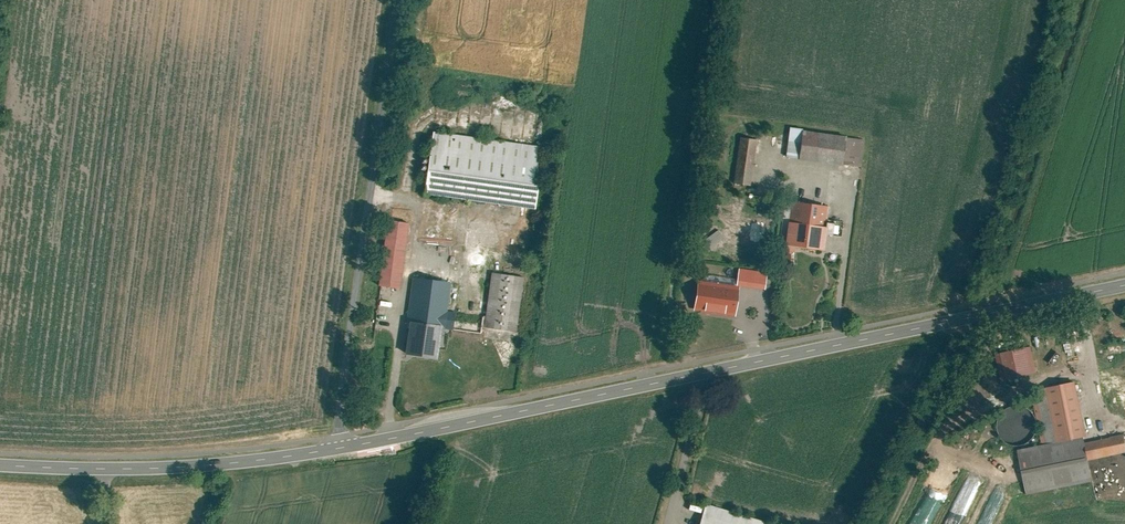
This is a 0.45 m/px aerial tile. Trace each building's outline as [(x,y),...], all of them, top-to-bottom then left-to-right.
[(792,130),(788,156),(861,167),(865,142),(792,130)] [(544,148),(432,132),(422,196),(534,212),(544,148)] [(741,136),(735,184),(753,186),(760,138),(741,136)] [(822,229),(825,208),(795,204),(792,225),(789,225),(785,248),(823,253),(826,229),(822,229)] [(411,220),(393,218),(384,286),(402,288),(411,220)] [(742,265),(740,283),(768,286),(770,269),(742,265)] [(411,324),(406,356),(442,361),(448,324),(516,334),(524,279),(494,275),(488,316),(449,310),(453,283),(413,277),(407,323),(411,324)] [(699,280),(695,311),(736,317),(741,286),(699,280)] [(378,312),(391,313),(392,291),(379,290),(378,312)] [(995,352),(1000,380),(1035,374),(1031,346),(995,352)] [(1036,352),(1037,357),(1065,351),(1064,346),(1036,352)] [(1039,365),(1040,371),(1066,366),(1064,360),(1039,365)] [(1105,374),(1112,409),(1124,407),(1124,370),(1105,374)] [(1033,389),(1044,444),(1019,449),(1028,494),(1096,480),(1091,460),(1124,453),(1124,434),(1088,441),(1087,436),(1090,436),(1078,380),(1033,389)] [(957,473),(938,463),(909,523),(932,523),(957,473)] [(707,506),(701,523),(765,523),(707,506)]
